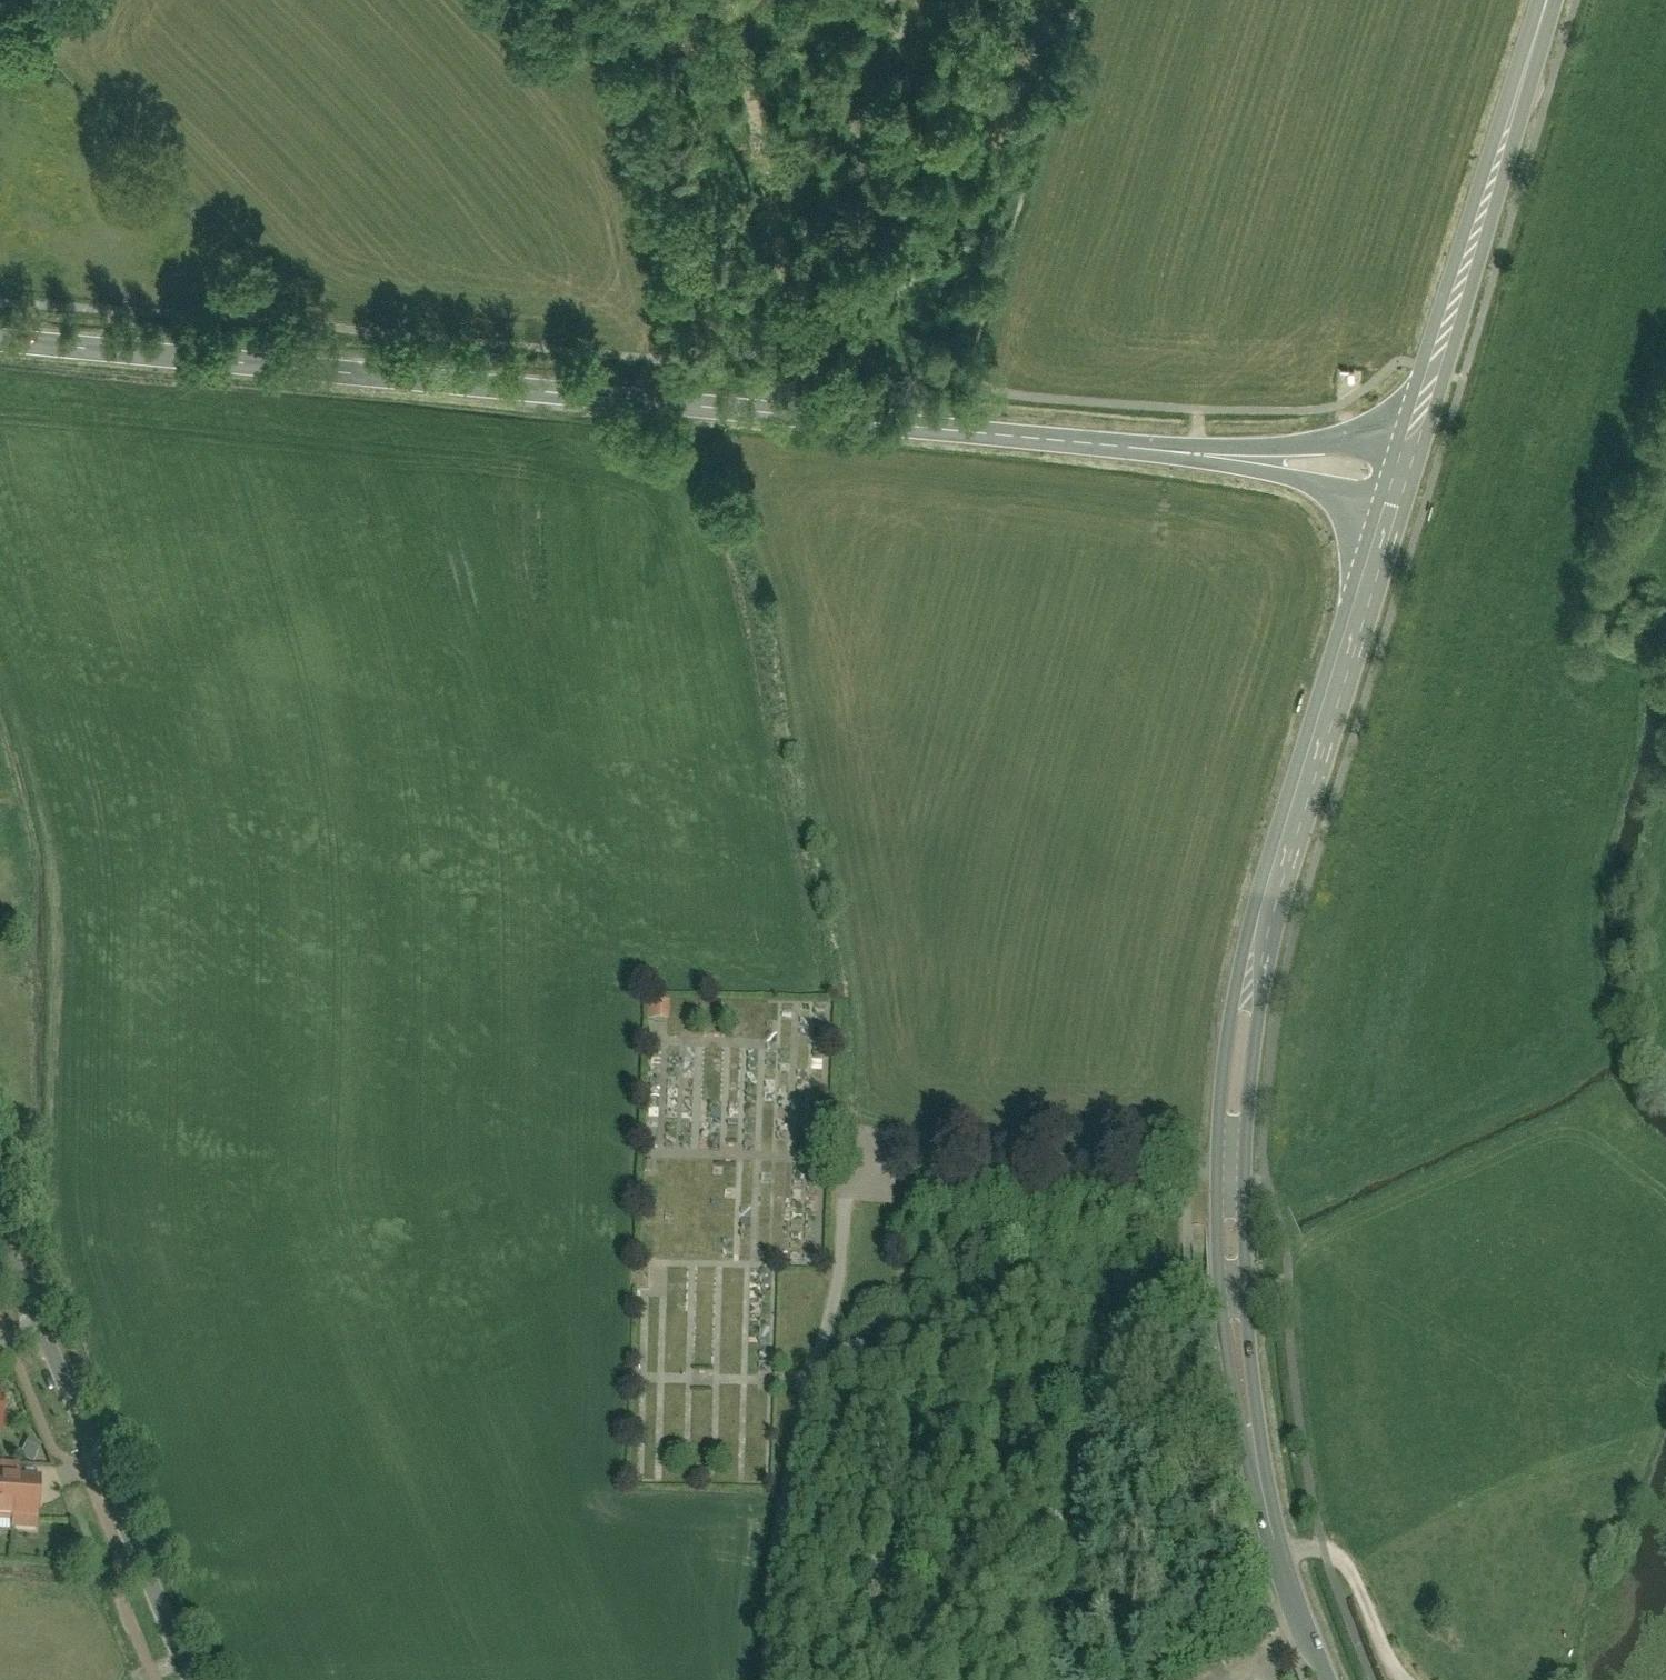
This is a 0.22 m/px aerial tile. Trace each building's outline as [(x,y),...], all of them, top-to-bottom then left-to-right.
[(29,1535),(30,1476),(0,1475),(0,1534),(29,1535)]
